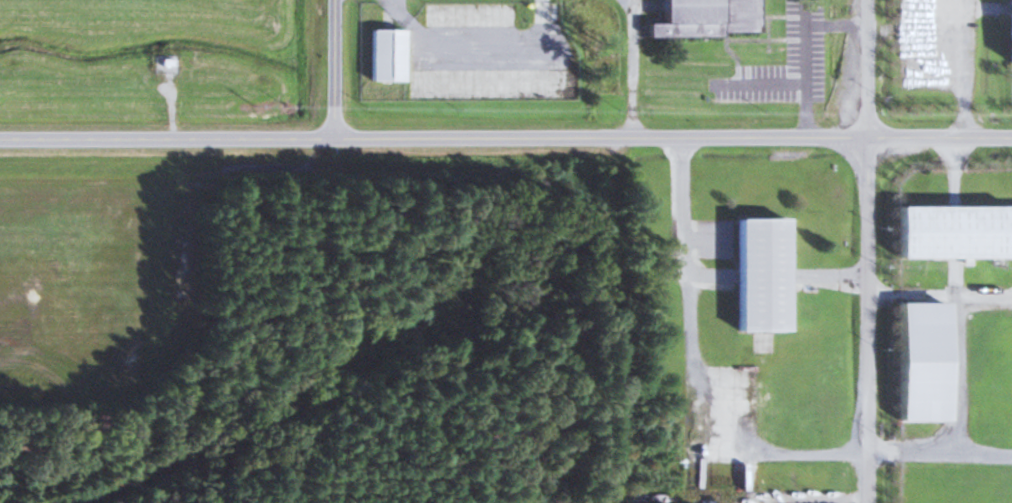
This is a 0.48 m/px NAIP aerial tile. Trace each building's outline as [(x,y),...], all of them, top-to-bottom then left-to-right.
[(716,38),(717,31),(756,31),(756,0),(657,0),(656,24),(644,24),(643,38),(716,38)] [(368,30),(367,81),(397,82),(399,31),(368,30)] [(893,203),(893,258),(1011,258),(1011,203),(893,203)] [(784,217),(734,217),(733,330),(783,331),(784,217)] [(942,420),(942,301),(894,301),(894,421),(942,420)]
